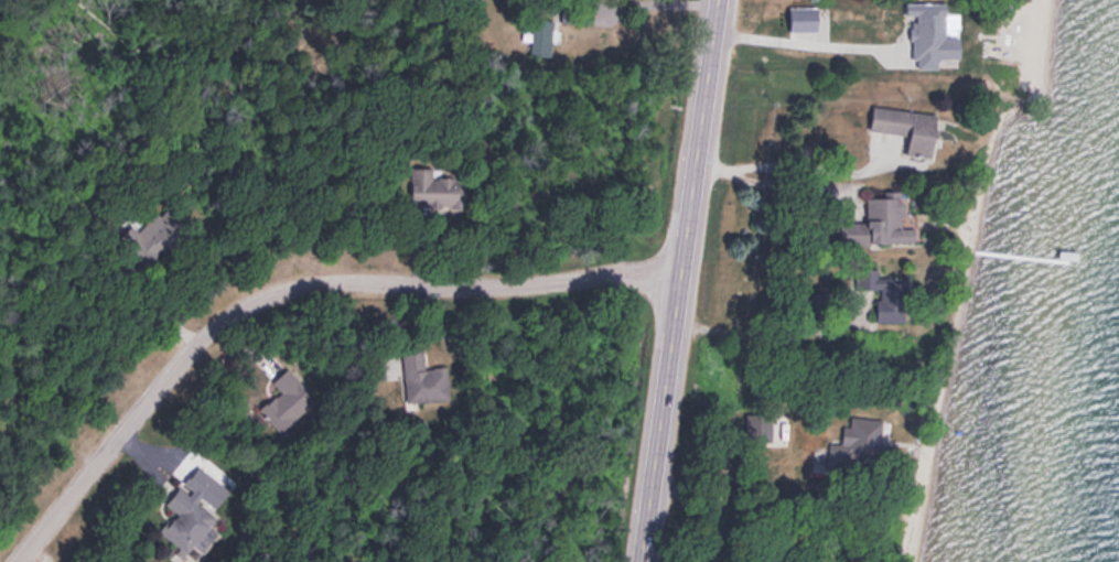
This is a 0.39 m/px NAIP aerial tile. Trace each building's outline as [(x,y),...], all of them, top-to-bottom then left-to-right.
[(960,59),(960,34),(950,34),(950,12),(947,12),(947,2),(906,2),(906,15),(913,15),(914,67),(939,67),(939,59),(960,59)] [(552,18),(531,18),(531,57),(552,57),(552,18)] [(938,114),(872,106),(869,130),(908,135),(906,153),(932,156),(938,114)] [(433,165),(410,165),(410,208),(464,208),(464,176),(433,176),(433,165)] [(868,196),(867,239),(914,240),(914,226),(903,225),(903,197),(868,196)] [(188,233),(166,206),(136,230),(133,225),(118,237),(144,269),(188,233)] [(879,275),(878,315),(909,315),(910,275),(879,275)] [(402,348),(404,401),(448,399),(446,365),(424,366),(423,347),(402,348)] [(314,400),(282,361),(247,389),(279,429),(314,400)] [(882,416),(850,414),(849,441),(829,441),(828,460),(880,463),(882,416)] [(187,551),(194,542),(203,550),(218,530),(210,523),(217,514),(179,485),(165,502),(174,509),(159,529),(187,551)]
